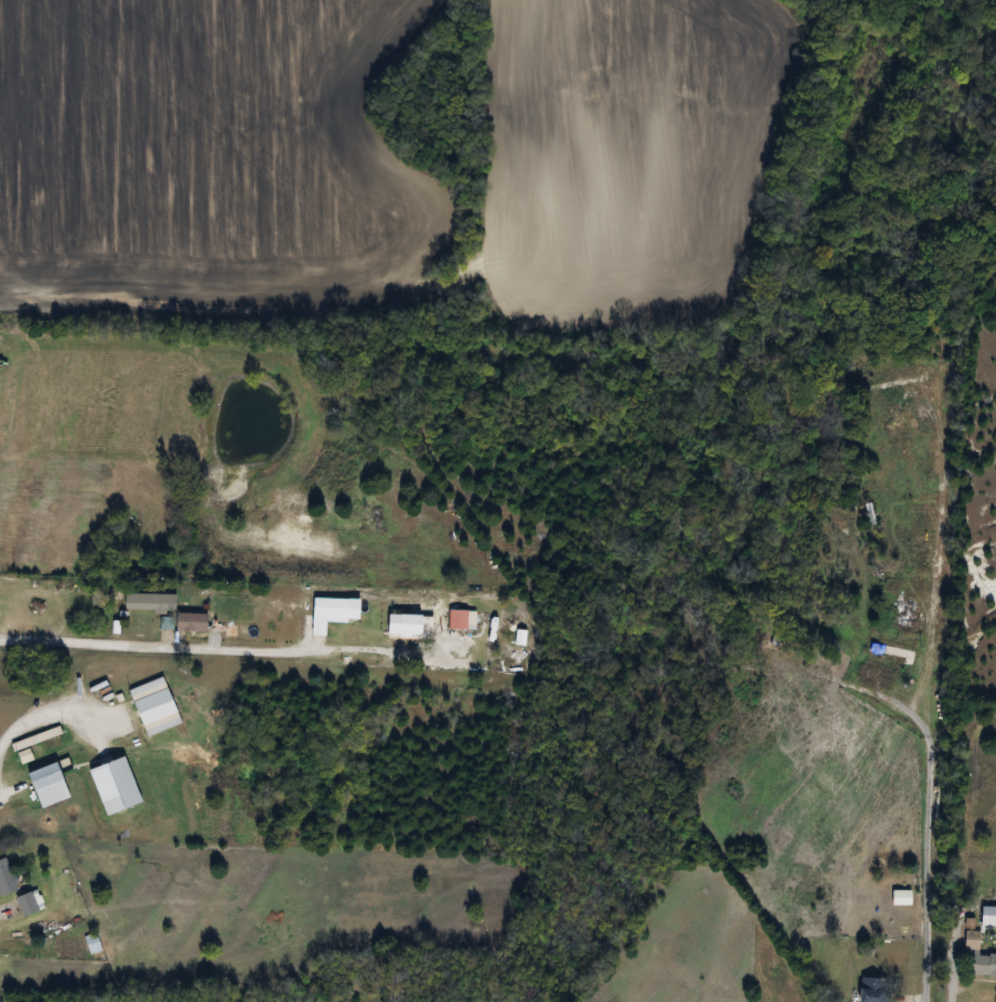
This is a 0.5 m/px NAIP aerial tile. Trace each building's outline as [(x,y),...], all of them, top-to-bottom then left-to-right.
[(875,522),(870,502),(863,503),(867,524),(875,522)] [(174,613),(174,595),(123,594),(123,612),(174,613)] [(345,618),(345,598),(311,598),(311,618),(345,618)] [(464,610),(447,610),(447,629),(464,629),(464,610)] [(418,635),(418,614),(385,614),(385,635),(418,635)] [(863,669),(883,673),(884,663),(911,668),(914,650),(868,643),(863,669)] [(175,714),(162,677),(127,690),(140,726),(175,714)] [(139,804),(123,757),(87,770),(103,816),(139,804)] [(26,772),(37,808),(67,799),(56,763),(26,772)] [(17,888),(3,858),(0,859),(0,896),(17,888)] [(42,909),(35,890),(13,899),(21,917),(42,909)] [(979,907),(979,927),(995,927),(995,907),(979,907)] [(83,937),(88,954),(100,951),(95,933),(83,937)] [(887,979),(858,978),(857,1001),(886,1001),(887,979)]
